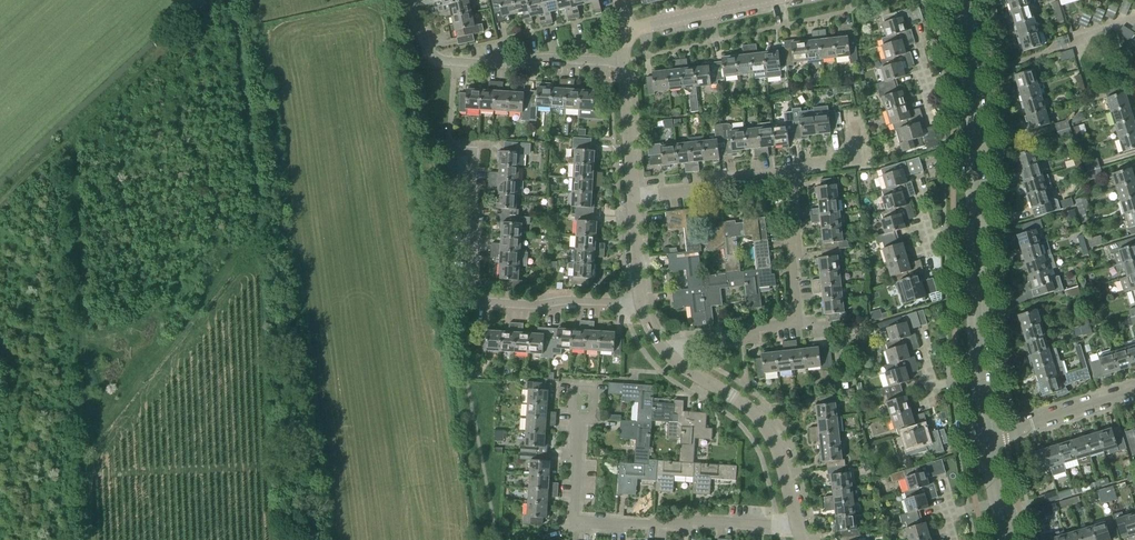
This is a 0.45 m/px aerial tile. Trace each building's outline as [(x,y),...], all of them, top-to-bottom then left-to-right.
[(472,13),(469,0),(466,0),(443,5),(438,6),(439,12),(450,10),(452,17),(472,13)] [(517,14),(513,0),(491,0),(497,24),(510,21),(509,16),(517,14)] [(531,17),(528,0),(513,0),(517,14),(524,12),(527,23),(532,22),(531,17)] [(531,17),(539,15),(541,26),(547,25),(542,0),(528,0),(531,17)] [(558,10),(556,0),(542,0),(547,25),(553,23),(550,12),(558,10)] [(574,18),(570,0),(556,0),(558,10),(566,9),(568,20),(574,18)] [(574,18),(580,17),(577,6),(585,4),(584,0),(570,0),(574,18)] [(602,12),(599,0),(584,0),(585,4),(593,2),(595,14),(602,12)] [(1035,4),(1034,0),(1005,0),(1007,4),(1009,3),(1011,11),(1030,5),(1035,4)] [(1053,13),(1056,12),(1061,11),(1058,1),(1049,4),(1050,4),(1049,4),(1050,8),(1051,8),(1053,13)] [(1124,1),(1119,13),(1126,16),(1131,4),(1124,1)] [(1111,4),(1105,17),(1113,20),(1118,8),(1111,4)] [(907,16),(909,24),(924,19),(920,5),(883,16),(885,22),(883,23),(887,36),(882,38),(907,31),(903,17),(907,16)] [(1030,5),(1011,11),(1009,11),(1011,18),(1014,17),(1016,24),(1035,19),(1030,5)] [(1092,21),(1099,24),(1105,12),(1097,8),(1092,21)] [(473,34),(484,32),(482,24),(475,26),(472,13),(452,17),(454,25),(448,26),(451,39),(456,38),(458,45),(474,41),(473,34)] [(1079,25),(1086,28),(1092,16),(1084,13),(1079,25)] [(1035,19),(1016,24),(1013,25),(1015,31),(1018,30),(1020,38),(1039,32),(1035,19)] [(1120,32),(1119,33),(1131,40),(1134,34),(1123,26),(1120,32)] [(906,39),(908,46),(916,43),(911,29),(907,31),(882,38),(884,45),(882,45),(886,59),(880,61),(881,61),(886,59),(906,53),(902,40),(906,39)] [(836,58),(834,38),(827,39),(825,30),(818,31),(822,59),(836,58)] [(805,41),(808,61),(822,59),(818,31),(811,32),(812,41),(805,41)] [(1114,34),(1108,31),(1104,38),(1110,41),(1114,34)] [(1039,32),(1020,38),(1017,39),(1019,45),(1022,44),(1024,52),(1043,46),(1039,32)] [(858,63),(858,58),(855,33),(841,35),(841,37),(834,38),(836,58),(850,56),(850,59),(851,64),(858,63)] [(1055,39),(1057,47),(1071,43),(1068,35),(1055,39)] [(808,61),(805,41),(797,42),(797,40),(784,41),(784,48),(786,66),(793,65),(793,63),(808,61)] [(752,74),(753,80),(766,78),(763,53),(756,54),(755,45),(749,46),(752,74)] [(752,74),(749,46),(742,46),(743,55),(736,56),(738,76),(752,74)] [(766,72),(766,78),(781,76),(780,67),(786,66),(784,48),(771,50),(771,52),(763,53),(766,72)] [(1075,58),(1072,50),(1059,54),(1061,62),(1075,58)] [(885,81),(896,78),(906,76),(902,62),(906,61),(907,68),(915,66),(910,51),(906,53),(886,59),(881,61),(882,67),(881,68),(885,81)] [(722,62),(715,62),(718,84),(718,81),(724,80),(724,78),(738,76),(736,56),(728,57),(728,54),(722,55),(722,58),(721,58),(722,62)] [(696,87),(694,68),(687,69),(686,59),(679,60),(682,89),(696,87)] [(682,89),(679,60),(672,61),(673,70),(666,71),(669,90),(682,89)] [(710,85),(718,84),(715,62),(701,64),(702,67),(694,68),(696,87),(710,85)] [(669,90),(666,71),(659,72),(659,71),(658,71),(658,69),(652,70),(652,73),(651,73),(652,77),(645,78),(647,96),(655,95),(654,92),(669,90)] [(1017,82),(1019,89),(1038,83),(1034,70),(1012,76),(1014,83),(1017,82)] [(876,83),(881,97),(883,97),(887,110),(906,104),(907,104),(903,90),(900,91),(896,78),(885,81),(876,83)] [(561,79),(560,89),(553,89),(552,108),(566,109),(566,114),(566,109),(568,80),(561,79)] [(581,91),(574,90),(575,80),(568,80),(566,109),(566,114),(566,116),(571,116),(575,113),(575,110),(580,110),(581,91)] [(489,91),(482,91),(480,110),(494,111),(496,82),(489,82),(489,91)] [(503,82),(496,82),(494,111),(508,112),(510,93),(503,92),(503,82)] [(1023,102),(1042,97),(1038,83),(1019,89),(1017,90),(1018,96),(1021,95),(1023,102)] [(531,91),(529,121),(537,122),(538,107),(552,108),(553,89),(546,89),(546,86),(540,85),(540,88),(539,88),(538,91),(531,91)] [(480,110),(482,91),(474,91),(474,88),(468,87),(468,90),(467,90),(467,94),(460,93),(459,112),(460,111),(460,113),(467,113),(467,110),(480,110)] [(1123,87),(1105,92),(1111,112),(1130,106),(1132,106),(1130,99),(1127,100),(1123,87)] [(589,91),(581,91),(580,110),(579,117),(594,118),(594,114),(601,114),(601,113),(601,105),(602,97),(595,96),(595,92),(595,89),(589,89),(589,91)] [(858,92),(859,98),(867,96),(865,90),(858,92)] [(522,121),(529,121),(531,91),(518,91),(517,93),(510,93),(508,112),(522,113),(522,121)] [(1025,117),(1046,111),(1042,97),(1023,102),(1021,103),(1023,109),(1025,109),(1027,116),(1025,116),(1025,117)] [(920,122),(924,121),(920,108),(913,110),(915,117),(911,118),(907,104),(906,104),(887,110),(891,124),(893,124),(894,130),(896,129),(900,128),(919,122),(920,122)] [(813,108),(813,110),(814,116),(816,134),(823,133),(824,136),(830,136),(830,133),(830,129),(836,128),(834,110),(828,111),(827,106),(813,108)] [(1130,106),(1111,112),(1115,125),(1134,120),(1134,119),(1134,116),(1134,113),(1132,114),(1130,106)] [(799,121),(794,122),(796,139),(808,138),(808,135),(816,134),(814,116),(813,110),(798,112),(799,121)] [(1046,111),(1025,117),(1027,123),(1030,122),(1032,130),(1050,124),(1046,111)] [(795,140),(796,139),(794,122),(793,113),(787,113),(785,116),(786,125),(773,127),(775,146),(782,145),(782,148),(788,147),(788,144),(789,144),(789,140),(795,140)] [(664,121),(665,129),(673,129),(672,120),(664,121)] [(1134,120),(1115,125),(1120,139),(1134,134),(1134,124),(1134,120)] [(1058,132),(1071,128),(1069,121),(1055,125),(1058,132)] [(900,128),(896,129),(903,151),(915,147),(924,145),(924,144),(925,143),(926,143),(928,150),(937,148),(939,147),(936,140),(937,140),(933,126),(926,128),(928,135),(923,136),(920,122),(919,122),(900,128)] [(762,157),(769,156),(768,147),(775,146),(773,127),(773,123),(758,124),(758,126),(762,157)] [(716,140),(703,142),(705,160),(713,160),(713,163),(720,162),(719,159),(720,159),(719,155),(726,154),(723,126),(723,124),(714,125),(716,140)] [(739,150),(746,149),(744,128),(733,129),(732,126),(730,125),(727,124),(723,124),(723,126),(726,154),(739,153),(739,150)] [(754,158),(762,157),(758,126),(758,124),(758,125),(758,126),(744,128),(746,149),(753,148),(754,158)] [(1073,128),(1076,137),(1082,135),(1080,126),(1073,128)] [(1071,128),(1058,132),(1060,140),(1073,136),(1071,128)] [(1120,139),(1124,153),(1134,149),(1134,134),(1120,139)] [(1082,135),(1076,137),(1079,147),(1085,145),(1082,135)] [(689,143),(692,172),(699,171),(698,161),(705,160),(703,142),(702,137),(689,138),(689,143)] [(591,151),(592,144),(592,139),(574,138),(573,150),(576,150),(575,159),(570,159),(569,164),(575,165),(594,166),(595,158),(598,159),(598,152),(595,152),(595,151),(591,151)] [(500,166),(519,167),(520,154),(529,154),(530,145),(504,143),(504,144),(505,144),(505,152),(501,152),(501,153),(498,152),(497,158),(500,159),(500,166)] [(692,172),(689,143),(675,145),(677,164),(684,163),(686,173),(692,172)] [(669,165),(677,164),(675,145),(661,146),(661,144),(648,145),(650,163),(662,162),(663,166),(664,165),(664,168),(670,167),(669,165)] [(1018,162),(1020,169),(1039,163),(1035,149),(1013,156),(1015,163),(1018,162)] [(1076,166),(1076,167),(1082,165),(1079,155),(1073,157),(1073,158),(1068,159),(1070,168),(1076,166)] [(919,157),(882,168),(884,175),(883,175),(887,189),(907,183),(905,177),(924,171),(919,157)] [(1088,173),(1099,169),(1096,159),(1084,163),(1088,173)] [(1039,163),(1020,169),(1018,170),(1019,175),(1022,175),(1024,182),(1043,177),(1039,163)] [(594,173),(594,166),(575,165),(574,179),(603,180),(603,174),(594,173)] [(1082,165),(1076,167),(1079,176),(1084,175),(1082,165)] [(490,172),(489,180),(518,181),(519,167),(500,166),(499,173),(490,172)] [(1099,169),(1088,173),(1090,180),(1103,176),(1101,169),(1099,169)] [(1134,182),(1134,176),(1133,177),(1131,169),(1107,176),(1109,182),(1115,180),(1117,188),(1134,182)] [(1052,189),(1048,175),(1043,177),(1024,182),(1022,183),(1024,189),(1026,188),(1029,196),(1047,191),(1052,189)] [(819,202),(838,200),(837,187),(840,187),(838,178),(821,180),(821,187),(817,187),(817,188),(815,188),(815,195),(818,194),(819,202)] [(602,187),(603,180),(574,179),(573,193),(593,194),(593,187),(602,187)] [(498,187),(498,194),(523,196),(524,182),(518,182),(518,181),(489,180),(489,186),(498,187)] [(884,197),(882,198),(887,212),(893,210),(904,206),(906,205),(904,199),(916,195),(912,182),(907,183),(887,189),(882,190),(884,197)] [(1117,188),(1121,201),(1134,197),(1134,182),(1117,188)] [(1035,218),(1061,210),(1058,200),(1050,198),(1047,191),(1029,196),(1026,197),(1028,203),(1030,202),(1035,218)] [(592,201),(593,194),(573,193),(572,207),(576,207),(576,214),(594,215),(595,202),(592,201)] [(523,196),(498,194),(497,202),(495,202),(494,208),(497,208),(497,209),(501,209),(500,215),(518,217),(519,210),(517,210),(518,195),(523,196)] [(1064,208),(1075,204),(1072,197),(1061,200),(1064,208)] [(1125,215),(1134,212),(1134,197),(1121,201),(1125,215)] [(1080,214),(1085,212),(1089,211),(1084,198),(1076,200),(1080,214)] [(810,210),(811,217),(843,213),(844,213),(844,211),(839,212),(838,200),(819,202),(820,209),(810,210)] [(905,213),(908,220),(915,218),(911,203),(906,205),(904,206),(893,210),(887,212),(881,213),(883,219),(881,220),(885,233),(877,236),(885,233),(897,230),(897,231),(906,228),(901,214),(905,213)] [(702,251),(697,208),(666,212),(668,230),(684,228),(687,252),(699,251),(702,251)] [(1125,215),(1132,236),(1134,235),(1134,212),(1125,215)] [(821,223),(822,230),(841,228),(840,215),(845,215),(844,213),(843,213),(811,217),(811,224),(821,223)] [(576,214),(575,219),(575,221),(578,222),(577,236),(596,237),(597,230),(600,230),(600,223),(597,223),(597,222),(594,222),(594,215),(576,214)] [(530,225),(531,219),(531,218),(518,217),(500,215),(500,229),(502,229),(502,237),(521,238),(522,224),(530,225)] [(771,269),(769,252),(765,219),(723,223),(724,239),(737,237),(737,238),(753,236),(757,271),(771,269)] [(1041,220),(1021,225),(1024,234),(1014,236),(1016,242),(1018,242),(1021,249),(1040,243),(1036,231),(1043,228),(1041,220)] [(723,250),(726,274),(740,273),(740,272),(737,238),(737,237),(724,239),(723,223),(710,224),(712,240),(706,240),(707,252),(723,250)] [(820,246),(821,251),(840,249),(849,248),(849,243),(847,241),(843,242),(841,228),(822,230),(823,238),(820,238),(820,246)] [(901,244),(897,231),(897,230),(885,233),(877,236),(879,244),(883,243),(884,249),(883,249),(887,263),(907,257),(903,243),(901,244)] [(1078,236),(1080,246),(1086,244),(1083,235),(1078,236)] [(1090,248),(1103,243),(1101,235),(1088,239),(1090,248)] [(596,244),(596,237),(577,236),(576,250),(605,252),(606,244),(596,244)] [(520,252),(521,238),(502,237),(501,244),(492,244),(491,250),(520,252)] [(1109,245),(1112,253),(1113,253),(1117,265),(1115,266),(1116,266),(1134,260),(1134,238),(1109,245)] [(1025,263),(1051,255),(1047,242),(1040,243),(1021,249),(1019,250),(1021,256),(1023,255),(1025,263)] [(1086,244),(1080,246),(1084,256),(1089,254),(1086,245),(1086,244)] [(840,249),(821,251),(822,258),(818,258),(818,259),(816,259),(816,265),(819,265),(820,273),(839,271),(838,256),(840,256),(840,249)] [(491,257),(500,258),(500,265),(519,266),(527,267),(528,253),(520,252),(491,250),(491,257)] [(605,258),(605,252),(576,250),(575,264),(594,265),(595,258),(605,258)] [(689,289),(689,290),(703,288),(701,277),(702,277),(699,251),(687,252),(678,253),(676,253),(670,254),(669,254),(668,254),(670,272),(687,270),(689,289)] [(1029,276),(1048,270),(1055,268),(1051,255),(1025,263),(1023,263),(1025,269),(1027,268),(1029,276)] [(920,275),(920,276),(925,274),(920,260),(913,262),(915,269),(911,271),(907,257),(887,263),(891,277),(893,277),(895,283),(897,282),(900,281),(920,275)] [(1116,266),(1117,271),(1124,269),(1127,277),(1134,275),(1134,260),(1116,266)] [(594,273),(594,265),(575,264),(574,278),(571,277),(571,285),(589,286),(590,279),(594,280),(594,279),(596,279),(597,273),(594,273)] [(502,287),(514,287),(513,290),(522,290),(523,281),(518,280),(519,266),(500,265),(499,273),(496,273),(496,278),(499,279),(503,280),(502,287)] [(747,310),(762,308),(760,288),(776,286),(775,275),(772,275),(771,269),(757,271),(743,272),(745,286),(747,310)] [(1033,290),(1034,290),(1036,297),(1054,291),(1055,293),(1064,291),(1060,276),(1050,277),(1048,270),(1029,276),(1027,277),(1029,283),(1031,282),(1033,290)] [(841,285),(839,271),(820,273),(820,280),(811,281),(812,288),(834,285),(841,285)] [(740,273),(726,274),(702,277),(701,277),(703,288),(705,307),(708,325),(714,325),(712,306),(723,305),(721,289),(745,286),(743,272),(740,272),(740,273)] [(900,281),(900,282),(896,283),(900,296),(903,304),(924,298),(924,297),(937,293),(933,279),(922,282),(920,276),(920,275),(900,281)] [(1127,277),(1120,279),(1124,293),(1131,290),(1131,291),(1134,290),(1134,275),(1127,277)] [(1085,279),(1080,280),(1083,291),(1088,289),(1085,279)] [(822,294),(823,301),(842,299),(841,285),(834,285),(812,288),(813,295),(822,294)] [(1065,291),(1067,299),(1080,295),(1078,286),(1065,291)] [(689,290),(689,289),(672,291),(674,309),(691,307),(693,327),(698,327),(708,325),(705,307),(703,288),(689,290)] [(1088,289),(1083,291),(1085,300),(1091,299),(1088,289)] [(824,315),(829,315),(829,321),(847,319),(846,312),(844,313),(842,299),(823,301),(824,308),(821,309),(822,315),(824,315)] [(881,309),(871,311),(873,319),(883,317),(881,309)] [(1020,322),(1022,329),(1041,324),(1037,310),(1016,316),(1018,322),(1020,322)] [(913,329),(914,329),(928,325),(924,311),(879,324),(881,331),(887,329),(891,343),(886,344),(911,337),(910,337),(908,329),(912,327),(913,329)] [(585,351),(587,321),(581,321),(580,331),(573,330),(571,350),(585,351)] [(601,332),(594,332),(595,322),(587,321),(585,351),(599,352),(601,332)] [(516,323),(509,323),(508,332),(502,332),(501,351),(514,352),(516,323)] [(528,353),(530,334),(522,333),(523,324),(516,323),(514,352),(528,353)] [(1041,324),(1022,329),(1020,330),(1022,336),(1024,335),(1026,343),(1045,337),(1041,324)] [(565,329),(565,326),(559,326),(559,329),(558,329),(551,328),(551,332),(550,351),(549,358),(553,359),(554,355),(561,356),(562,349),(571,350),(573,330),(565,329)] [(530,334),(528,353),(541,354),(541,358),(549,358),(550,351),(551,332),(551,328),(545,328),(538,327),(538,331),(537,334),(530,334)] [(486,350),(501,351),(502,332),(494,331),(494,328),(488,328),(488,331),(487,331),(487,335),(480,334),(479,353),(486,353),(486,350)] [(613,355),(620,356),(622,337),(615,337),(616,333),(615,333),(615,330),(609,330),(608,333),(601,332),(599,352),(614,353),(613,355)] [(910,359),(906,346),(910,344),(912,351),(920,349),(916,335),(910,337),(911,337),(886,344),(888,352),(884,354),(888,365),(885,366),(885,367),(910,359)] [(1045,337),(1026,343),(1024,343),(1026,349),(1028,349),(1030,356),(1049,350),(1045,337)] [(808,369),(805,350),(798,350),(797,341),(790,342),(793,371),(808,369)] [(793,371),(790,342),(783,343),(784,352),(777,353),(779,372),(793,371)] [(813,349),(805,350),(808,369),(821,367),(822,370),(828,369),(832,369),(830,350),(826,351),(820,352),(819,348),(818,345),(812,346),(813,349)] [(1075,347),(1078,356),(1082,355),(1083,355),(1080,345),(1075,347)] [(1125,349),(1131,368),(1132,370),(1134,369),(1134,346),(1125,349)] [(1035,369),(1059,362),(1055,348),(1049,350),(1030,356),(1028,357),(1030,363),(1032,362),(1035,369)] [(1112,353),(1117,372),(1118,374),(1125,372),(1124,370),(1131,368),(1125,349),(1112,353)] [(779,372),(777,353),(769,354),(769,351),(763,352),(764,355),(762,355),(763,359),(756,360),(758,377),(765,377),(765,374),(779,372)] [(1111,374),(1117,372),(1112,353),(1089,360),(1095,381),(1112,376),(1111,374)] [(1078,356),(1077,357),(1081,371),(1086,369),(1082,355),(1078,356)] [(900,384),(910,382),(906,368),(909,367),(911,373),(919,371),(915,357),(910,359),(885,367),(887,373),(885,373),(889,387),(889,388),(900,384)] [(1039,383),(1057,378),(1064,375),(1060,362),(1059,362),(1035,369),(1032,370),(1034,376),(1036,376),(1039,383)] [(1040,389),(1043,397),(1057,393),(1057,396),(1063,396),(1068,392),(1065,387),(1083,379),(1084,381),(1090,379),(1088,369),(1064,375),(1057,378),(1039,383),(1036,384),(1038,390),(1040,389)] [(548,398),(551,398),(552,384),(545,384),(545,379),(527,378),(526,390),(529,390),(528,404),(547,405),(548,398)] [(609,383),(609,391),(623,392),(622,402),(639,403),(637,422),(637,423),(652,424),(652,421),(651,421),(653,399),(654,386),(623,384),(609,383)] [(886,402),(891,416),(911,410),(907,396),(904,397),(900,384),(889,388),(889,387),(881,390),(883,397),(887,396),(888,401),(886,402)] [(817,413),(818,420),(837,418),(835,404),(838,403),(837,396),(819,398),(820,405),(816,406),(814,407),(814,413),(817,413)] [(651,421),(652,421),(667,422),(666,440),(680,441),(681,441),(682,427),(694,428),(695,413),(683,412),(684,401),(674,401),(674,405),(658,404),(659,400),(653,400),(653,399),(651,421)] [(527,418),(556,420),(557,413),(547,412),(547,405),(528,404),(527,418)] [(896,430),(898,436),(904,434),(924,428),(928,427),(924,413),(916,415),(918,422),(915,423),(911,410),(891,416),(895,430),(896,430)] [(694,463),(695,438),(703,439),(703,440),(712,441),(713,429),(706,429),(707,413),(695,413),(694,428),(682,427),(681,441),(680,441),(679,462),(679,463),(694,463)] [(526,432),(545,433),(546,426),(556,427),(556,420),(527,418),(526,432)] [(809,428),(810,435),(838,432),(843,431),(842,418),(837,418),(818,420),(819,427),(809,428)] [(634,465),(648,466),(649,460),(652,424),(637,423),(637,422),(621,421),(619,439),(636,440),(634,464),(634,465)] [(1103,452),(1109,451),(1110,454),(1119,451),(1127,449),(1122,433),(1114,436),(1111,426),(1104,428),(1105,432),(1098,434),(1103,452)] [(924,428),(904,434),(908,448),(904,449),(906,458),(920,454),(928,451),(927,449),(932,448),(934,455),(944,452),(942,445),(948,443),(944,429),(930,433),(927,434),(924,428)] [(1134,430),(1126,432),(1132,456),(1134,455),(1134,430)] [(1092,435),(1085,438),(1090,456),(1103,452),(1098,434),(1097,431),(1091,433),(1092,435)] [(526,432),(525,446),(523,446),(522,453),(547,455),(548,441),(545,441),(545,433),(526,432)] [(838,432),(810,435),(811,442),(820,441),(821,448),(840,446),(838,432)] [(1079,439),(1071,442),(1076,460),(1078,466),(1079,466),(1079,465),(1092,462),(1090,456),(1085,438),(1084,435),(1078,437),(1079,439)] [(1076,460),(1071,442),(1070,439),(1064,441),(1065,443),(1057,445),(1063,464),(1065,470),(1078,466),(1076,460)] [(1065,473),(1065,470),(1063,464),(1057,445),(1057,443),(1051,445),(1052,447),(1044,449),(1049,468),(1052,477),(1065,473)] [(842,460),(840,446),(821,448),(822,456),(819,456),(820,462),(822,462),(823,462),(827,462),(827,469),(846,467),(845,460),(842,460)] [(1049,468),(1044,449),(1043,447),(1037,448),(1038,451),(1030,453),(1035,472),(1049,468)] [(547,461),(547,455),(522,453),(522,460),(531,460),(530,475),(549,476),(550,468),(553,469),(553,462),(550,462),(550,461),(547,461)] [(649,460),(648,466),(634,465),(634,464),(620,463),(618,495),(636,496),(637,479),(656,481),(658,461),(649,460)] [(942,460),(890,475),(893,484),(906,480),(910,492),(930,486),(929,486),(928,479),(946,474),(942,460)] [(695,463),(694,463),(679,463),(679,462),(658,461),(656,481),(655,493),(673,494),(674,477),(693,478),(694,478),(695,463)] [(695,463),(694,478),(693,478),(692,495),(710,496),(711,479),(736,481),(737,466),(695,463)] [(832,481),(833,490),(852,487),(850,472),(846,473),(846,467),(827,469),(829,482),(832,481)] [(529,489),(558,490),(558,484),(549,483),(549,476),(530,475),(529,489)] [(1108,479),(1098,482),(1100,487),(1109,484),(1108,479)] [(1098,482),(1088,485),(1090,490),(1100,487),(1098,482)] [(929,493),(931,500),(939,498),(934,484),(929,486),(930,486),(910,492),(905,493),(907,499),(905,499),(909,514),(920,511),(929,509),(924,495),(929,493)] [(824,497),(825,504),(854,501),(852,487),(833,490),(834,496),(824,497)] [(1081,487),(1071,490),(1072,495),(1083,492),(1081,487)] [(1113,487),(1105,489),(1109,502),(1117,500),(1113,487)] [(528,503),(548,504),(548,497),(558,498),(558,490),(529,489),(528,503)] [(1109,502),(1105,489),(1097,491),(1101,505),(1109,502)] [(1057,494),(1059,499),(1072,495),(1071,490),(1058,494),(1057,494)] [(1044,495),(1046,503),(1059,499),(1057,494),(1058,494),(1057,491),(1044,495)] [(1079,497),(1069,500),(1071,505),(1080,503),(1079,497)] [(1071,505),(1069,500),(1059,503),(1061,508),(1071,505)] [(835,510),(836,517),(856,515),(854,501),(825,504),(826,511),(835,510)] [(548,504),(528,503),(527,517),(525,516),(524,524),(542,525),(543,518),(547,519),(547,518),(550,518),(550,512),(547,512),(548,504)] [(1056,504),(1042,508),(1044,515),(1058,512),(1056,504)] [(920,511),(909,514),(900,517),(902,524),(906,523),(908,528),(906,529),(909,539),(920,539),(930,537),(926,523),(923,524),(920,511)] [(1123,517),(1122,518),(1120,513),(1115,515),(1121,538),(1128,536),(1129,538),(1134,536),(1134,513),(1123,517)] [(842,538),(861,536),(860,529),(857,530),(856,515),(836,517),(837,525),(835,525),(835,531),(838,531),(838,532),(842,532),(842,538)] [(1095,539),(1111,539),(1106,522),(1091,526),(1095,539)] [(1091,526),(1078,530),(1081,539),(1095,539),(1091,526)] [(1078,530),(1064,534),(1066,539),(1081,539),(1078,530)] [(1064,534),(1063,531),(1058,532),(1058,531),(1042,536),(1043,539),(1066,539),(1064,534)]
